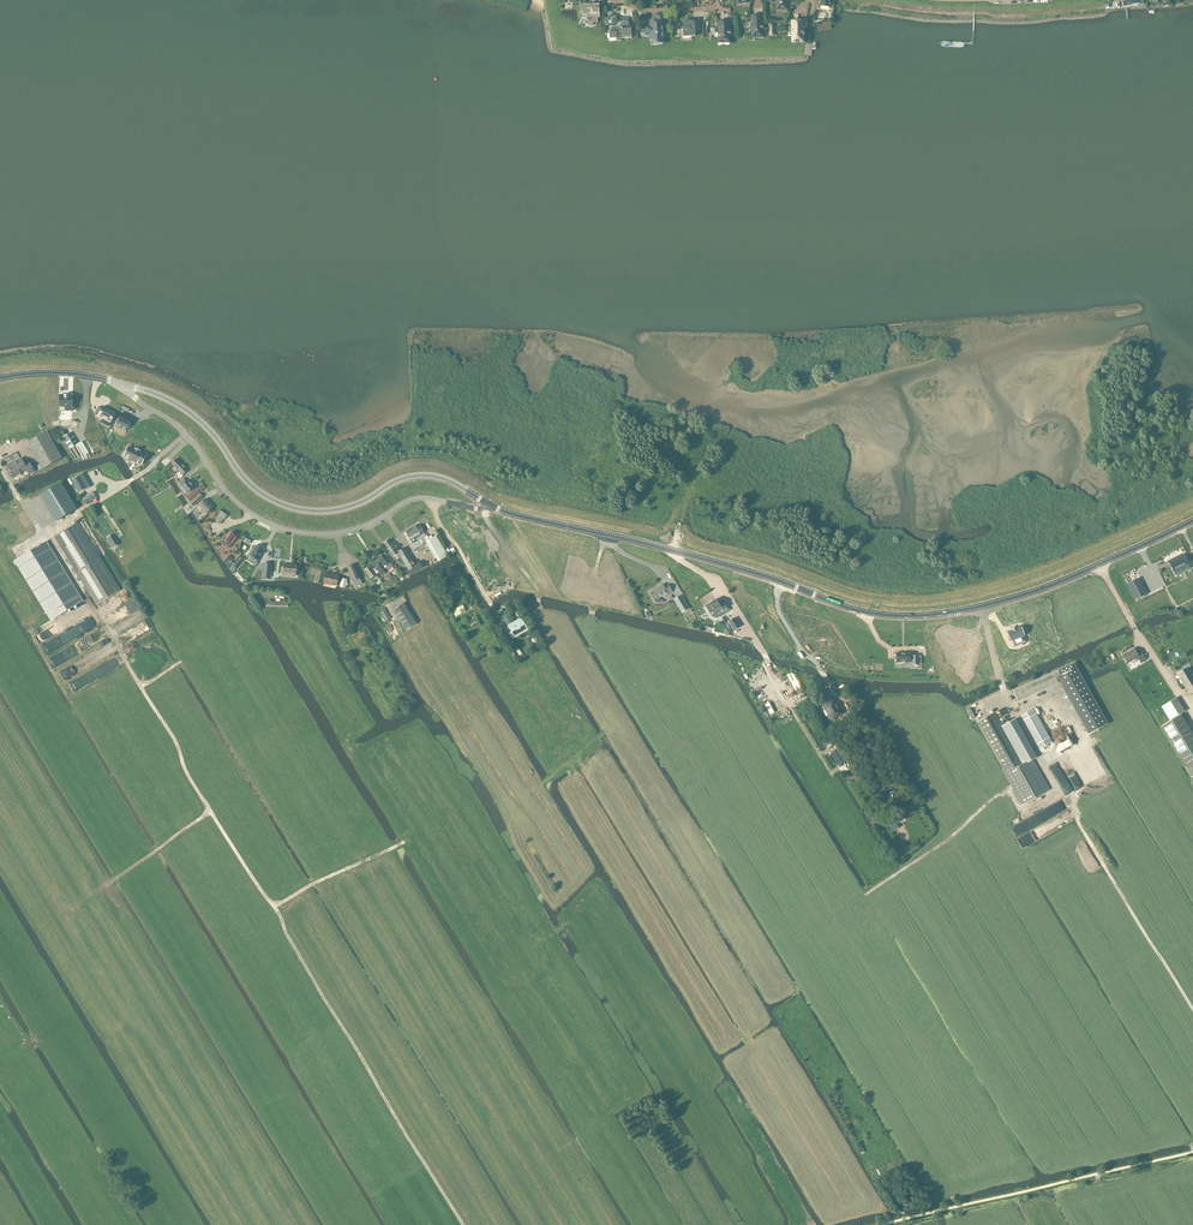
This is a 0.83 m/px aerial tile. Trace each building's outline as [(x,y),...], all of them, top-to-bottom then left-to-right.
[(787,9),(787,0),(776,0),(776,8),(781,8),(781,10),(787,9)] [(587,18),(587,23),(587,24),(588,24),(588,25),(589,26),(590,26),(591,26),(592,26),(592,25),(593,25),(593,24),(594,24),(594,23),(598,23),(597,17),(600,17),(599,8),(599,4),(597,4),(581,5),(582,18),(587,18)] [(652,43),(663,42),(665,42),(665,26),(666,25),(666,15),(665,13),(664,13),(655,13),(656,21),(655,21),(655,22),(652,22),(652,27),(646,27),(647,34),(652,34),(652,43)] [(611,32),(610,32),(610,38),(617,38),(617,39),(617,40),(618,40),(618,41),(619,41),(620,41),(621,41),(621,40),(622,40),(622,39),(622,38),(632,38),(631,25),(630,25),(629,17),(621,18),(622,24),(618,28),(610,28),(611,32)] [(757,38),(763,38),(762,17),(752,17),(752,23),(748,23),(748,28),(752,28),(752,37),(757,37),(757,38)] [(683,30),(683,37),(695,36),(695,21),(683,21),(683,27),(682,27),(682,28),(681,28),(681,29),(682,29),(682,30),(683,30)] [(798,42),(803,42),(803,21),(792,21),(793,27),(788,27),(789,33),(793,33),(793,41),(798,41),(798,42)] [(725,43),(730,43),(729,22),(718,22),(718,28),(715,28),(715,33),(719,33),(720,42),(725,42),(725,43)] [(59,396),(59,412),(72,412),(72,396),(67,396),(67,395),(65,395),(63,395),(63,396),(59,396)] [(100,405),(97,409),(111,417),(115,410),(104,404),(102,407),(100,405)] [(122,414),(117,423),(128,429),(133,420),(122,414)] [(27,442),(42,470),(61,459),(46,431),(27,442)] [(71,432),(63,437),(70,448),(78,444),(71,432)] [(78,444),(70,448),(76,460),(81,457),(83,460),(90,457),(87,453),(88,452),(82,442),(78,444)] [(139,451),(136,449),(135,449),(134,450),(128,447),(124,456),(133,460),(132,461),(136,463),(137,462),(139,463),(141,459),(142,458),(141,458),(143,454),(139,452),(140,451),(139,451)] [(8,466),(8,467),(9,470),(9,471),(10,471),(13,477),(27,470),(29,474),(34,471),(27,459),(22,461),(21,459),(17,461),(17,462),(8,467),(8,466)] [(176,475),(179,479),(183,475),(182,475),(187,470),(176,459),(171,463),(179,472),(176,475)] [(82,473),(71,480),(79,493),(90,487),(82,473)] [(180,486),(186,493),(194,487),(188,480),(186,481),(183,478),(178,482),(181,485),(180,486)] [(60,483),(39,495),(55,521),(76,509),(60,483)] [(197,488),(200,492),(205,488),(202,484),(197,488)] [(186,497),(190,501),(194,498),(200,492),(196,488),(186,497)] [(199,494),(189,503),(193,507),(203,497),(199,494)] [(198,505),(206,513),(212,507),(205,499),(198,505)] [(220,510),(217,515),(223,519),(224,520),(227,515),(220,510)] [(223,519),(217,515),(214,520),(220,524),(223,519)] [(55,537),(96,605),(120,591),(79,523),(55,537)] [(416,538),(424,533),(420,526),(416,528),(415,526),(405,532),(410,540),(410,539),(413,543),(416,541),(414,537),(415,536),(416,538)] [(224,545),(228,548),(230,545),(231,545),(236,536),(231,532),(226,540),(224,539),(221,543),(224,545)] [(112,534),(107,537),(112,546),(118,543),(112,534)] [(429,539),(426,541),(438,562),(448,556),(436,535),(429,539)] [(389,540),(384,543),(393,556),(398,553),(397,551),(400,550),(394,541),(391,543),(389,540)] [(417,541),(410,546),(413,550),(423,544),(422,543),(420,540),(417,541)] [(82,601),(46,542),(15,561),(51,620),(82,601)] [(255,546),(250,556),(258,560),(262,549),(255,546)] [(400,550),(397,551),(398,553),(409,570),(415,566),(404,547),(400,550)] [(1183,554),(1169,561),(1173,570),(1187,563),(1183,554)] [(228,555),(224,560),(232,566),(234,564),(230,561),(232,559),(228,555)] [(381,556),(376,560),(379,564),(380,563),(387,571),(393,567),(383,555),(381,556)] [(240,557),(233,566),(236,568),(243,559),(240,557)] [(376,560),(371,563),(375,568),(377,567),(378,569),(381,572),(383,575),(385,577),(389,573),(387,571),(380,563),(379,564),(376,560)] [(283,573),(295,574),(296,564),(283,563),(283,565),(283,573)] [(353,564),(347,567),(355,587),(362,583),(360,578),(361,577),(360,576),(359,577),(353,564)] [(376,574),(369,566),(364,570),(370,578),(376,574)] [(323,583),(337,586),(339,575),(331,573),(330,574),(325,573),(323,583)] [(391,577),(386,581),(390,586),(395,582),(391,577)] [(1138,578),(1127,584),(1135,599),(1146,594),(1138,578)] [(663,584),(650,592),(655,600),(656,602),(660,603),(661,601),(659,597),(668,592),(669,594),(673,591),(672,590),(670,588),(668,585),(664,587),(663,584)] [(683,598),(677,601),(683,612),(689,608),(683,598)] [(716,599),(706,605),(711,614),(713,616),(717,617),(729,610),(723,600),(719,602),(716,599)] [(403,603),(393,610),(406,630),(416,624),(403,603)] [(453,610),(454,612),(453,613),(455,617),(461,614),(461,613),(465,611),(463,605),(458,608),(453,610)] [(379,611),(385,622),(391,618),(384,608),(379,611)] [(506,625),(514,620),(509,612),(501,617),(506,625)] [(520,617),(507,626),(514,638),(528,630),(520,617)] [(735,617),(729,621),(734,630),(740,626),(735,617)] [(1010,631),(1008,632),(1011,640),(1013,640),(1015,646),(1025,642),(1023,636),(1024,636),(1021,627),(1016,628),(1012,629),(1012,630),(1010,631)] [(1123,655),(1128,663),(1138,658),(1140,662),(1146,659),(1142,651),(1137,654),(1134,648),(1123,655)] [(897,662),(911,662),(910,652),(896,653),(896,655),(896,656),(897,662)] [(1073,664),(1013,691),(1018,701),(1058,684),(1089,735),(1093,733),(1108,724),(1073,664)] [(1189,695),(1192,693),(1192,675),(1190,670),(1188,667),(1177,674),(1189,695)] [(1170,721),(1181,715),(1185,712),(1176,698),(1175,698),(1161,707),(1170,721)] [(828,714),(830,714),(833,719),(841,714),(839,710),(840,709),(833,699),(823,705),(828,714)] [(1021,715),(1040,749),(1052,742),(1033,708),(1021,715)] [(995,713),(977,723),(1003,769),(1023,804),(1049,790),(1031,759),(1024,764),(1021,759),(1003,726),(995,713)] [(1161,727),(1186,768),(1192,764),(1192,734),(1181,715),(1161,727)] [(1005,724),(1003,726),(1021,759),(1024,764),(1031,759),(1035,757),(1032,753),(1014,720),(1005,724)]
